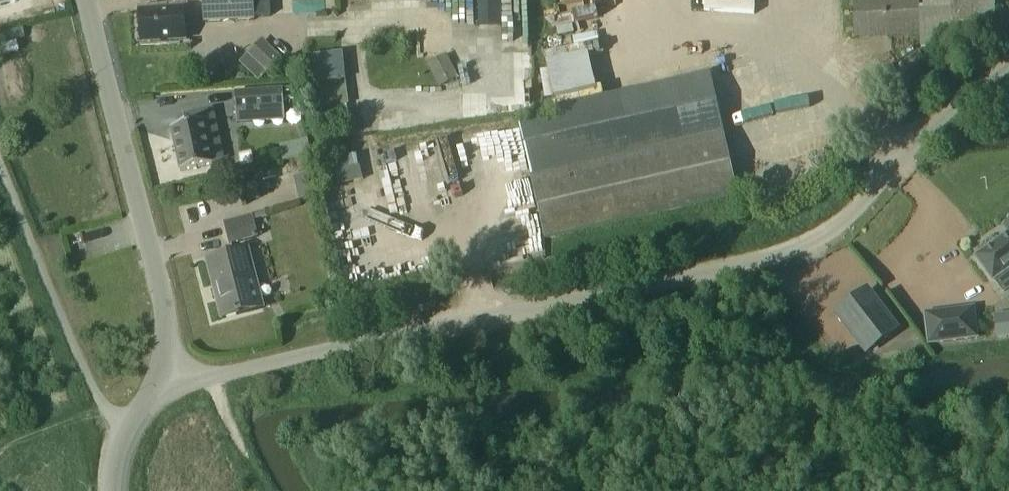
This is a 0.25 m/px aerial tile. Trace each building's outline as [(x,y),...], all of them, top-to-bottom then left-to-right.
[(256,23),(256,19),(255,0),(202,0),(204,26),(256,23)] [(271,0),(255,0),(256,19),(272,18),(271,0)] [(500,24),(500,0),(478,0),(478,25),(500,24)] [(919,0),(854,0),(856,37),(921,33),(919,0)] [(186,40),(184,11),(140,13),(142,43),(186,40)] [(259,79),(278,59),(266,48),(257,57),(249,55),(242,62),(259,79)] [(366,48),(314,52),(318,105),(370,101),(366,48)] [(512,74),(513,54),(496,53),(495,73),(512,74)] [(439,88),(459,79),(447,55),(427,65),(439,88)] [(283,89),(236,93),(238,123),(255,122),(254,112),(285,110),(283,89)] [(223,151),(214,110),(184,117),(186,126),(172,129),(182,172),(215,165),(213,153),(223,151)] [(723,135),(531,179),(531,180),(546,242),(739,197),(724,136),(723,135)] [(288,165),(315,158),(310,138),(283,145),(288,165)] [(359,155),(334,163),(342,186),(367,178),(359,155)] [(298,176),(301,199),(317,197),(314,174),(298,176)] [(233,244),(260,238),(254,215),(228,221),(233,244)] [(979,258),(995,280),(996,279),(1004,291),(1008,288),(1008,236),(979,258)] [(248,251),(235,254),(209,261),(224,320),(263,310),(248,251)] [(868,289),(835,314),(867,357),(901,331),(868,289)] [(994,315),(997,340),(1008,338),(1008,314),(994,315)] [(936,345),(974,340),(971,315),(933,320),(936,345)]
